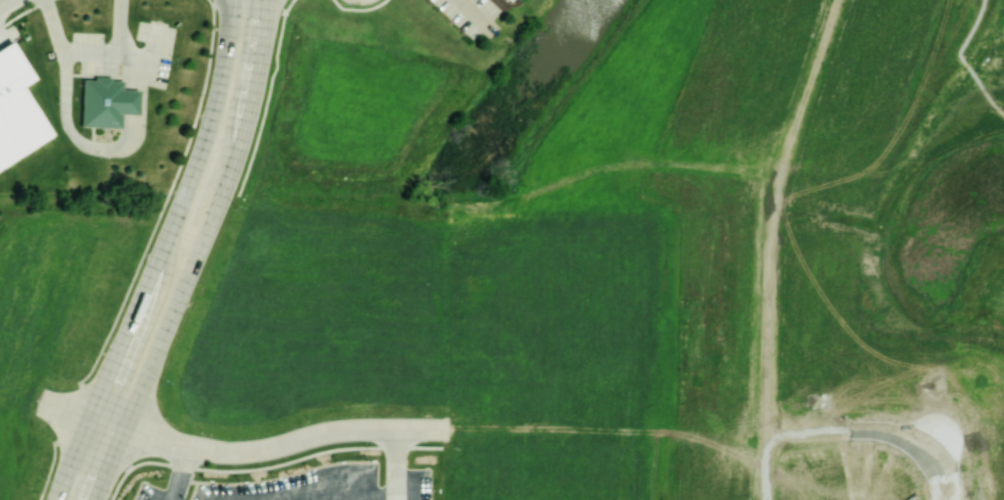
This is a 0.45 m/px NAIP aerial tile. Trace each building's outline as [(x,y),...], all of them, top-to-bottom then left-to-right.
[(51,136),(21,85),(33,79),(11,42),(0,48),(0,166),(51,136)] [(77,80),(76,127),(116,128),(117,114),(117,89),(118,82),(107,82),(107,77),(90,76),(89,80),(77,80)] [(134,89),(117,89),(117,114),(134,114),(134,89)]
